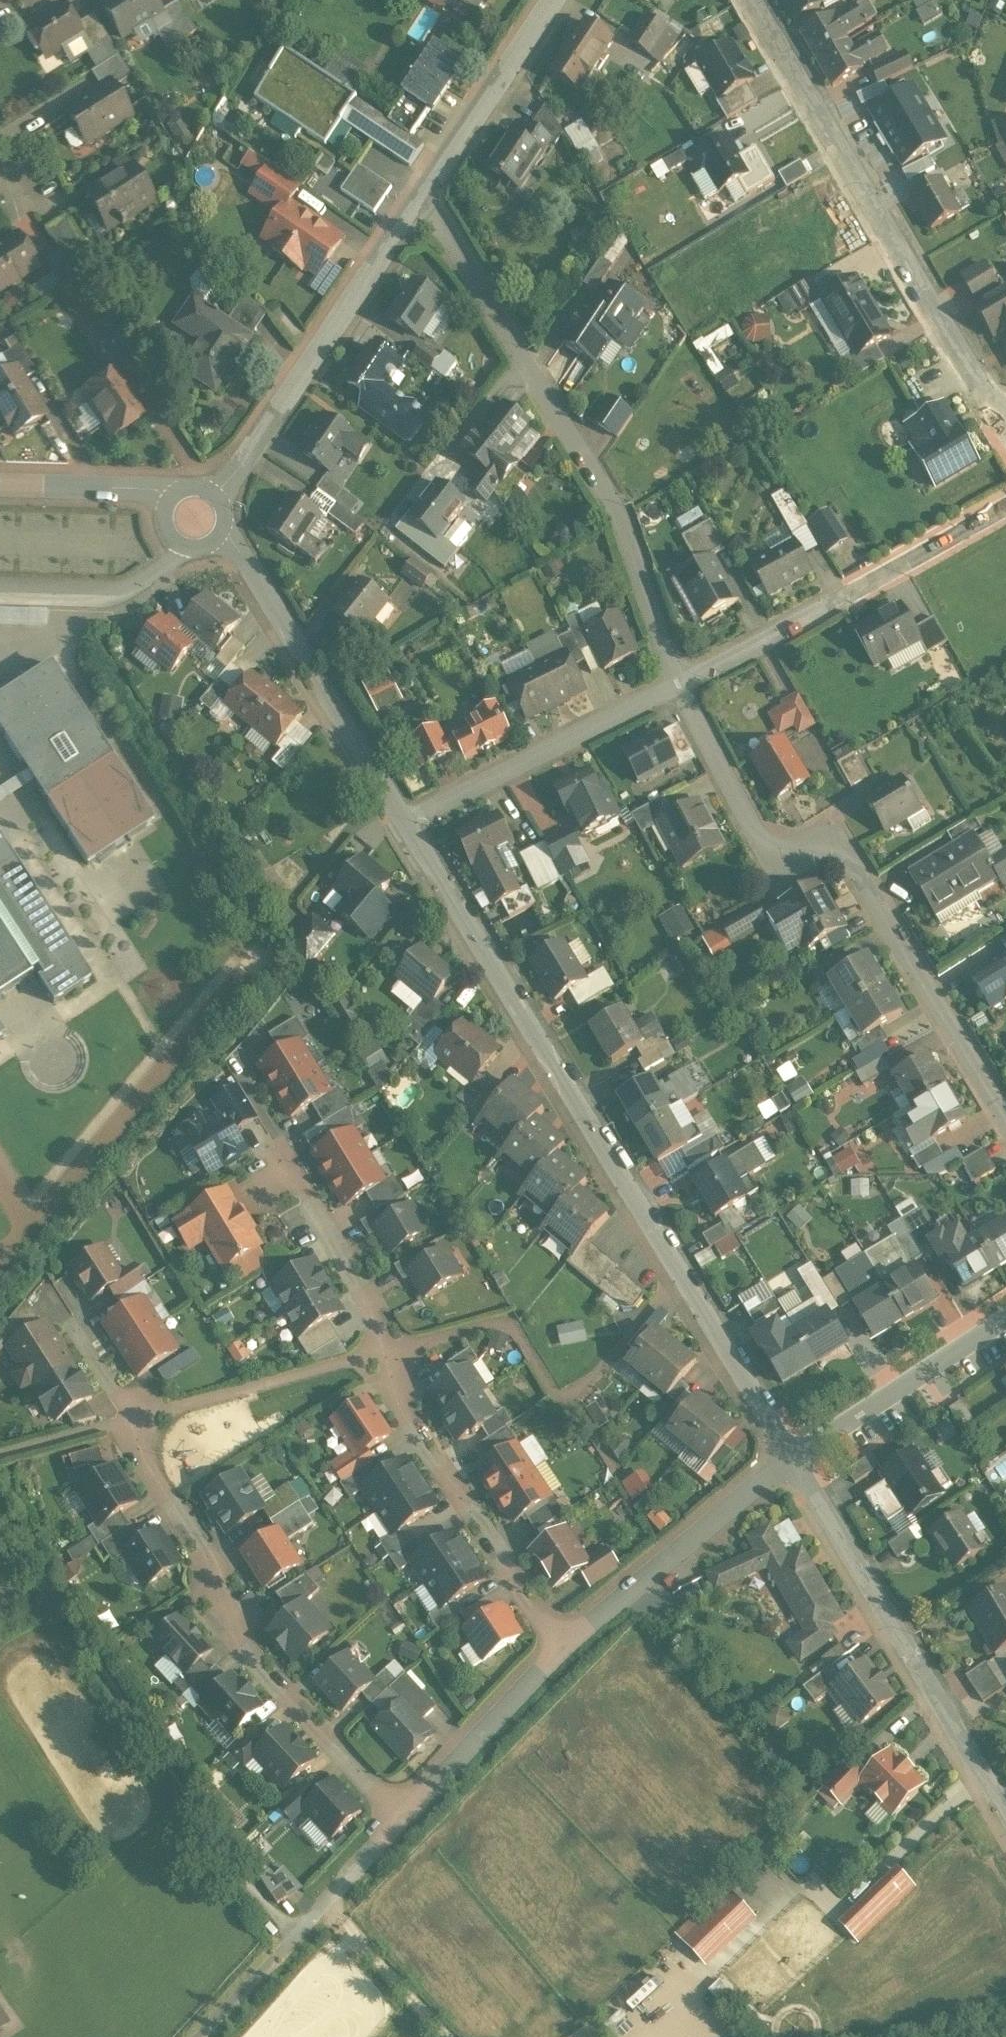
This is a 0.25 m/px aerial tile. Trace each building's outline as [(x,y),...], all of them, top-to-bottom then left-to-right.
[(101,5),(121,38),(148,21),(161,13),(161,12),(153,0),(108,0),(101,5)] [(474,12),(481,0),(455,0),(474,12)] [(795,19),(794,20),(795,21),(824,4),(822,0),(784,0),(795,19)] [(859,4),(856,6),(865,21),(866,23),(877,16),(868,0),(865,0),(859,3),(859,4)] [(926,22),(944,12),(937,0),(918,0),(914,2),(926,22)] [(197,31),(178,1),(161,12),(161,13),(148,21),(155,33),(163,28),(174,46),(197,31)] [(62,5),(25,28),(41,55),(52,48),(60,50),(81,37),(82,36),(75,26),(62,5)] [(833,15),(803,33),(818,59),(848,41),(844,34),(865,21),(856,6),(835,18),(833,15)] [(107,39),(93,15),(75,26),(82,36),(81,37),(89,50),(107,39)] [(678,36),(648,16),(630,42),(660,62),(669,49),(678,36)] [(612,39),(585,22),(577,33),(604,51),(612,39)] [(690,32),(685,28),(678,36),(669,49),(678,55),(685,66),(706,54),(699,43),(690,32)] [(604,51),(577,33),(552,71),(579,89),(604,51)] [(877,34),(852,49),(861,64),(886,50),(877,34)] [(466,55),(444,40),(429,61),(451,77),(466,55)] [(848,41),(818,59),(834,84),(863,67),(861,64),(852,49),(848,41)] [(732,44),(699,63),(705,72),(703,73),(704,76),(706,75),(719,98),(720,99),(747,83),(753,80),(732,44)] [(324,75),(284,49),(255,98),(326,145),(342,121),(342,120),(342,119),(355,100),(357,97),(352,94),(324,76),(324,75)] [(368,69),(341,51),(324,75),(324,76),(352,94),(368,69)] [(905,53),(873,68),(880,84),(912,69),(905,53)] [(118,55),(90,72),(100,88),(110,82),(114,87),(131,76),(118,55)] [(420,75),(389,122),(411,137),(412,137),(451,77),(429,61),(425,58),(416,72),(420,75)] [(100,88),(63,111),(84,145),(131,116),(114,87),(110,82),(100,88)] [(747,83),(720,99),(719,98),(715,100),(727,119),(758,101),(747,83)] [(889,93),(884,83),(860,94),(865,105),(889,93)] [(947,142),(914,86),(870,111),(877,124),(874,125),(893,157),(896,155),(903,167),(947,142)] [(389,122),(355,100),(342,119),(342,120),(342,121),(410,166),(424,145),(412,137),(411,137),(389,122)] [(546,105),(532,127),(552,140),(551,142),(556,145),(563,133),(546,105)] [(580,123),(566,131),(575,145),(588,136),(580,123)] [(522,138),(513,132),(489,168),(505,179),(508,175),(523,184),(551,142),(552,140),(532,127),(530,126),(522,138)] [(739,158),(727,138),(728,137),(727,136),(692,157),(702,173),(707,170),(719,191),(718,191),(719,192),(738,181),(749,174),(749,173),(748,174),(739,158)] [(938,174),(963,161),(956,145),(930,157),(938,174)] [(756,147),(739,158),(748,174),(749,173),(749,174),(738,181),(747,196),(775,180),(756,147)] [(683,151),(664,162),(669,172),(689,161),(683,151)] [(935,169),(930,158),(905,171),(910,181),(935,169)] [(800,161),(779,173),(787,187),(808,174),(800,161)] [(130,165),(114,175),(115,177),(85,196),(89,202),(88,207),(93,215),(98,216),(106,229),(118,222),(121,228),(125,225),(124,223),(145,209),(142,205),(152,199),(130,165)] [(301,186),(271,166),(258,185),(283,202),(286,196),(291,200),(301,186)] [(392,187),(364,168),(362,167),(358,166),(357,167),(353,173),(368,184),(386,196),(392,187)] [(368,184),(353,173),(341,190),(357,201),(368,184)] [(940,179),(913,193),(931,228),(959,213),(940,179)] [(386,196),(368,184),(357,201),(374,212),(386,196)] [(308,218),(288,204),(265,238),(273,243),(270,248),(301,269),(304,264),(318,274),(342,241),(323,228),(324,227),(323,225),(311,217),(309,217),(308,218)] [(84,244),(65,214),(43,228),(59,252),(63,257),(84,244)] [(0,246),(0,290),(37,267),(17,235),(0,246)] [(622,235),(604,260),(613,266),(628,244),(622,235)] [(63,257),(59,252),(44,261),(61,290),(78,279),(63,257)] [(604,260),(601,258),(583,284),(595,292),(613,266),(604,260)] [(985,264),(963,277),(976,299),(998,286),(985,264)] [(213,278),(205,273),(196,275),(191,282),(193,291),(200,297),(198,301),(203,304),(215,287),(213,278)] [(811,277),(786,293),(799,315),(819,303),(814,295),(819,292),(811,277)] [(891,337),(856,279),(823,299),(854,351),(857,357),(876,346),(891,337)] [(442,302),(414,283),(390,319),(418,338),(442,302)] [(588,322),(613,337),(618,340),(616,342),(617,343),(643,306),(611,285),(595,310),(596,311),(588,322)] [(729,288),(711,291),(714,304),(732,300),(729,288)] [(978,309),(994,336),(997,334),(997,333),(1005,328),(1005,292),(978,309)] [(268,313),(245,297),(228,321),(252,337),(268,313)] [(198,301),(194,298),(176,325),(177,326),(180,321),(204,337),(182,370),(216,393),(253,338),(252,337),(228,321),(203,304),(198,301)] [(746,343),(774,341),(773,313),(745,315),(746,343)] [(613,337),(588,322),(580,317),(563,343),(589,360),(594,351),(600,355),(613,337)] [(997,333),(997,334),(1005,348),(1005,328),(997,333)] [(136,365),(116,335),(99,347),(112,367),(117,364),(123,374),(136,365)] [(20,345),(1,357),(10,373),(16,369),(23,380),(36,372),(20,345)] [(439,358),(422,345),(414,357),(431,369),(431,368),(439,358)] [(876,346),(857,357),(854,351),(841,358),(847,368),(853,365),(859,375),(885,360),(876,346)] [(400,366),(371,347),(347,383),(366,396),(376,403),(384,391),(400,366)] [(457,363),(444,353),(440,359),(439,358),(431,368),(445,379),(457,363)] [(16,369),(10,373),(0,379),(0,418),(11,436),(45,416),(23,380),(16,369)] [(116,370),(81,393),(112,438),(146,414),(116,370)] [(404,406),(384,391),(376,403),(366,396),(365,397),(362,408),(408,441),(413,440),(417,434),(424,433),(423,427),(427,420),(426,416),(412,405),(404,406)] [(633,415),(608,398),(593,421),(617,438),(633,415)] [(478,438),(477,440),(504,462),(505,461),(529,430),(531,427),(504,406),(478,438)] [(933,444),(915,454),(935,488),(979,462),(959,428),(954,431),(939,406),(917,418),(933,444)] [(368,445),(325,416),(301,452),(330,471),(343,451),(358,461),(368,445)] [(529,430),(505,461),(512,467),(515,469),(540,438),(529,430)] [(504,462),(477,440),(478,438),(477,437),(464,453),(485,470),(486,468),(502,481),(512,467),(505,461),(504,462)] [(502,481),(494,492),(503,508),(526,477),(515,469),(512,467),(502,481)] [(502,481),(486,468),(485,470),(478,479),(491,489),(494,492),(502,481)] [(342,491),(325,478),(316,489),(334,502),(342,491)] [(491,489),(478,479),(470,491),(486,502),(494,492),(491,489)] [(422,505),(411,519),(411,520),(438,541),(465,506),(438,485),(422,505)] [(422,505),(407,494),(389,518),(404,529),(411,520),(411,519),(422,505)] [(321,516),(292,496),(268,532),(297,551),(308,536),(321,516)] [(364,525),(335,504),(328,515),(356,536),(364,525)] [(808,526),(794,505),(780,514),(792,535),(808,526)] [(827,516),(810,527),(829,556),(846,546),(827,516)] [(711,520),(682,537),(697,563),(713,554),(713,555),(726,548),(711,520)] [(326,548),(308,536),(297,551),(316,563),(326,548)] [(796,540),(751,565),(769,597),(813,572),(796,540)] [(697,563),(677,574),(702,619),(738,600),(713,555),(713,554),(697,563)] [(432,577),(411,562),(403,573),(423,588),(432,577)] [(361,581),(333,615),(361,637),(388,602),(361,581)] [(222,612),(207,600),(208,599),(206,597),(184,624),(216,650),(229,635),(238,624),(223,611),(222,612)] [(902,605),(855,631),(874,666),(903,650),(904,652),(921,642),(922,642),(915,628),(902,605)] [(578,614),(565,620),(571,632),(581,652),(593,646),(585,630),(586,630),(578,614)] [(586,630),(585,630),(593,646),(605,670),(637,653),(617,614),(586,630)] [(934,618),(915,628),(922,642),(921,642),(927,654),(947,643),(934,618)] [(167,624),(164,621),(159,624),(140,647),(171,672),(194,646),(179,634),(183,629),(171,619),(167,624)] [(571,632),(557,640),(564,654),(566,653),(573,667),(586,661),(581,652),(571,632)] [(245,649),(229,635),(216,650),(221,655),(216,661),(227,670),(245,649)] [(499,649),(483,657),(491,673),(503,667),(510,681),(537,668),(538,667),(527,647),(530,653),(507,665),(499,649)] [(538,667),(537,668),(558,708),(570,702),(570,698),(585,691),(573,667),(566,653),(564,654),(538,667)] [(50,666),(24,683),(26,686),(13,694),(11,691),(0,698),(0,732),(25,771),(28,775),(32,782),(87,866),(113,849),(114,849),(112,845),(124,838),(126,841),(127,840),(153,824),(101,744),(100,745),(87,726),(89,725),(50,666)] [(503,667),(491,673),(505,701),(506,701),(516,696),(509,682),(510,681),(503,667)] [(510,681),(509,682),(516,696),(519,703),(528,719),(543,712),(546,714),(558,708),(537,668),(510,681)] [(270,690),(251,674),(235,693),(226,705),(251,726),(279,692),(275,689),(271,689),(270,690)] [(11,691),(13,694),(26,686),(24,683),(20,677),(7,685),(11,691)] [(386,678),(370,687),(380,707),(396,698),(386,678)] [(219,680),(200,703),(211,712),(220,700),(226,705),(235,693),(219,680)] [(279,692),(251,726),(277,747),(286,736),(302,716),(283,701),(283,700),(283,696),(279,692)] [(798,695),(783,704),(799,733),(814,724),(798,695)] [(181,718),(183,698),(165,696),(162,716),(181,718)] [(516,696),(506,701),(510,708),(519,703),(516,696)] [(519,703),(510,708),(506,701),(505,701),(518,727),(529,722),(528,719),(519,703)] [(494,706),(479,714),(481,717),(469,723),(472,730),(457,738),(461,747),(467,759),(510,738),(494,706)] [(677,725),(661,733),(677,763),(693,754),(677,725)] [(437,727),(412,740),(420,755),(412,758),(417,769),(450,752),(461,747),(457,738),(446,744),(437,727)] [(661,733),(624,753),(640,783),(677,763),(661,733)] [(302,749),(286,736),(277,747),(282,751),(272,763),(283,772),(302,749)] [(783,742),(752,760),(776,799),(792,789),(794,791),(808,782),(783,742)] [(855,753),(837,763),(851,788),(868,777),(855,753)] [(32,782),(28,775),(25,771),(0,788),(0,802),(32,782)] [(589,771),(556,787),(569,814),(572,812),(602,798),(601,797),(589,771)] [(902,779),(866,801),(876,817),(877,817),(885,830),(884,831),(885,832),(887,831),(887,830),(906,819),(921,810),(902,779)] [(602,798),(572,812),(582,833),(617,816),(606,794),(601,797),(602,798)] [(664,797),(630,815),(642,834),(658,825),(658,824),(674,815),(664,797)] [(674,815),(658,824),(658,825),(682,869),(723,846),(699,801),(674,815)] [(498,816),(458,835),(473,866),(474,866),(493,856),(513,846),(498,816)] [(975,818),(947,834),(954,845),(973,833),(974,834),(982,830),(975,818)] [(571,830),(546,843),(556,862),(581,850),(571,830)] [(954,845),(909,872),(931,909),(972,885),(977,893),(1000,879),(990,862),(974,834),(973,833),(954,845)] [(112,845),(114,849),(113,849),(117,855),(130,846),(127,840),(126,841),(124,838),(112,845)] [(34,975),(53,1005),(90,980),(0,842),(0,997),(34,975)] [(546,843),(520,856),(521,856),(530,874),(531,873),(535,880),(546,874),(544,870),(557,864),(556,862),(546,843)] [(581,850),(556,862),(557,864),(564,874),(588,863),(581,850)] [(990,862),(1000,879),(1002,883),(1004,884),(1005,885),(1005,852),(990,862)] [(509,875),(501,871),(493,856),(474,866),(495,906),(501,902),(519,893),(519,892),(509,874),(509,875)] [(348,900),(381,898),(381,893),(390,881),(363,858),(336,890),(348,900)] [(778,933),(831,906),(819,884),(781,905),(784,910),(770,918),(778,933)] [(519,893),(501,902),(510,918),(536,904),(527,887),(519,892),(519,893)] [(336,890),(324,904),(332,911),(334,909),(338,913),(348,900),(336,890)] [(381,898),(348,900),(338,913),(370,940),(393,912),(382,902),(381,898)] [(685,905),(664,914),(674,939),(696,930),(685,905)] [(757,905),(722,925),(732,943),(767,923),(757,905)] [(831,906),(778,933),(781,939),(799,943),(802,942),(807,950),(844,928),(831,906)] [(313,918),(290,945),(303,968),(305,971),(334,936),(313,918)] [(563,943),(532,962),(555,1000),(569,991),(586,981),(585,980),(563,943)] [(453,975),(422,949),(398,978),(425,1000),(430,1004),(434,999),(453,975)] [(972,976),(992,1009),(1005,1000),(1005,955),(972,976)] [(838,958),(814,973),(822,987),(831,982),(830,981),(846,971),(838,958)] [(846,971),(830,981),(831,982),(847,1009),(885,986),(868,958),(846,971)] [(599,972),(585,980),(586,981),(569,991),(579,1008),(610,990),(599,972)] [(885,986),(847,1009),(862,1036),(863,1037),(879,1027),(902,1013),(885,986)] [(348,1031),(364,1022),(350,998),(334,1008),(348,1031)] [(425,1000),(409,1018),(429,1035),(435,1028),(448,1011),(434,999),(430,1004),(425,1000)] [(621,1010),(592,1027),(612,1062),(636,1048),(641,1045),(641,1044),(631,1028),(621,1010)] [(652,1016),(631,1028),(641,1044),(662,1032),(652,1016)] [(296,1018),(269,1035),(281,1054),(299,1043),(299,1044),(309,1038),(296,1018)] [(487,1040),(477,1032),(471,1032),(462,1025),(450,1040),(436,1058),(439,1061),(447,1067),(454,1065),(473,1082),(479,1075),(496,1053),(488,1046),(487,1040)] [(879,1027),(863,1037),(862,1036),(854,1041),(863,1055),(887,1040),(879,1027)] [(429,1035),(412,1055),(412,1060),(426,1072),(430,1071),(439,1061),(436,1058),(450,1040),(435,1028),(429,1035)] [(662,1032),(641,1044),(641,1045),(636,1048),(643,1059),(658,1050),(669,1043),(662,1032)] [(359,1052),(380,1087),(398,1077),(377,1041),(359,1052)] [(281,1054),(260,1066),(276,1092),(314,1068),(299,1044),(299,1043),(281,1054)] [(643,1059),(638,1061),(644,1071),(664,1060),(658,1050),(643,1059)] [(883,1057),(856,1073),(863,1086),(890,1070),(883,1057)] [(944,1088),(926,1057),(895,1075),(905,1091),(906,1090),(914,1104),(944,1088)] [(314,1068),(276,1092),(292,1117),(312,1105),(330,1094),(329,1093),(314,1068)] [(685,1071),(670,1080),(672,1084),(665,1088),(663,1084),(655,1088),(669,1112),(683,1104),(699,1095),(685,1071)] [(479,1075),(473,1082),(457,1100),(472,1112),(473,1113),(490,1092),(494,1087),(479,1075)] [(807,1076),(787,1085),(795,1103),(815,1094),(807,1076)] [(655,1088),(649,1079),(619,1096),(639,1129),(669,1112),(655,1088)] [(499,1100),(478,1125),(508,1150),(499,1161),(500,1162),(535,1120),(544,1109),(513,1083),(499,1100)] [(240,1087),(215,1102),(224,1117),(225,1116),(235,1132),(259,1118),(240,1087)] [(338,1087),(329,1093),(330,1094),(312,1105),(323,1124),(351,1107),(338,1087)] [(914,1104),(913,1105),(921,1120),(907,1129),(906,1128),(906,1129),(916,1148),(963,1121),(944,1088),(914,1104)] [(490,1092),(473,1113),(472,1112),(468,1117),(478,1125),(499,1100),(490,1092)] [(702,1139),(683,1104),(669,1112),(688,1146),(702,1139)] [(351,1107),(323,1124),(335,1143),(353,1131),(353,1132),(363,1127),(351,1107)] [(669,1112),(639,1129),(658,1163),(688,1146),(669,1112)] [(224,1117),(213,1123),(207,1114),(193,1123),(199,1132),(187,1139),(209,1175),(247,1152),(235,1132),(225,1116),(224,1117)] [(565,1145),(535,1120),(500,1162),(530,1187),(558,1153),(559,1153),(565,1145)] [(323,1124),(303,1136),(314,1155),(335,1143),(323,1124)] [(335,1143),(314,1155),(330,1181),(368,1157),(353,1132),(353,1131),(335,1143)] [(717,1135),(684,1153),(692,1167),(725,1148),(717,1135)] [(726,1162),(725,1161),(694,1181),(694,1180),(693,1181),(698,1189),(697,1190),(704,1202),(706,1202),(716,1218),(748,1199),(747,1198),(758,1191),(749,1176),(766,1165),(754,1144),(726,1162)] [(936,1144),(912,1158),(919,1170),(943,1156),(936,1144)] [(841,1172),(861,1165),(855,1148),(835,1154),(841,1172)] [(984,1149),(961,1162),(973,1183),(996,1170),(984,1149)] [(530,1187),(521,1197),(550,1221),(541,1232),(543,1233),(578,1191),(586,1181),(559,1153),(558,1153),(530,1187)] [(368,1157),(330,1181),(346,1206),(366,1194),(384,1183),(384,1182),(368,1157)] [(384,1183),(366,1194),(377,1213),(405,1196),(393,1176),(384,1182),(384,1183)] [(578,1191),(543,1233),(572,1257),(573,1258),(587,1240),(607,1216),(578,1191)] [(260,1247),(227,1192),(191,1214),(192,1216),(177,1225),(189,1245),(205,1236),(224,1269),(232,1264),(252,1251),(258,1248),(260,1247)] [(377,1213),(361,1223),(369,1236),(378,1231),(376,1228),(398,1214),(392,1205),(405,1197),(405,1196),(377,1213)] [(398,1214),(376,1228),(378,1231),(392,1254),(427,1233),(411,1206),(398,1214)] [(918,1210),(902,1220),(915,1242),(931,1232),(918,1210)] [(985,1218),(972,1226),(979,1239),(998,1227),(989,1213),(984,1216),(985,1218)] [(723,1222),(703,1236),(710,1247),(731,1236),(723,1222)] [(978,1239),(996,1269),(1005,1263),(1005,1222),(998,1227),(979,1239),(978,1239)] [(959,1230),(945,1238),(943,1234),(929,1242),(943,1265),(950,1261),(966,1288),(967,1287),(966,1286),(980,1277),(981,1279),(996,1269),(978,1239),(968,1245),(959,1230)] [(911,1265),(893,1237),(864,1255),(904,1320),(919,1310),(918,1309),(932,1300),(933,1302),(934,1301),(916,1270),(902,1278),(899,1272),(911,1265)] [(438,1240),(394,1267),(403,1280),(411,1275),(409,1272),(431,1258),(426,1249),(439,1241),(438,1240)] [(618,1265),(587,1240),(573,1258),(572,1257),(566,1263),(622,1310),(633,1309),(647,1293),(616,1268),(618,1265)] [(252,1251),(263,1269),(269,1265),(258,1248),(252,1251)] [(103,1249),(73,1268),(93,1300),(111,1289),(124,1281),(123,1279),(114,1265),(114,1261),(109,1253),(105,1252),(103,1249)] [(431,1258),(409,1272),(411,1275),(425,1298),(461,1276),(444,1250),(431,1258)] [(252,1251),(232,1264),(243,1281),(263,1269),(252,1251)] [(864,1255),(835,1273),(852,1301),(856,1306),(855,1307),(872,1338),(874,1338),(873,1336),(887,1327),(888,1329),(904,1320),(864,1255)] [(293,1257),(262,1276),(270,1289),(273,1287),(272,1286),(300,1269),(293,1257)] [(300,1269),(272,1286),(273,1287),(288,1310),(288,1311),(326,1288),(327,1289),(329,1287),(313,1261),(300,1269)] [(811,1264),(797,1272),(813,1297),(826,1289),(822,1281),(811,1264)] [(136,1270),(123,1279),(124,1281),(111,1289),(118,1301),(145,1283),(136,1270)] [(835,1273),(822,1281),(826,1289),(839,1309),(852,1301),(835,1273)] [(48,1276),(3,1329),(15,1346),(44,1328),(27,1302),(49,1276),(48,1276)] [(145,1283),(118,1301),(126,1311),(144,1300),(154,1293),(145,1283)] [(326,1288),(288,1311),(288,1310),(285,1312),(293,1326),(292,1330),(298,1339),(299,1340),(328,1322),(342,1313),(327,1289),(326,1288)] [(839,1309),(826,1289),(813,1297),(815,1300),(824,1315),(828,1313),(829,1315),(839,1309)] [(144,1300),(161,1326),(171,1319),(154,1293),(144,1300)] [(774,1297),(747,1313),(755,1325),(781,1309),(774,1297)] [(126,1311),(104,1325),(121,1351),(161,1326),(144,1300),(126,1311)] [(815,1300),(786,1317),(796,1332),(824,1315),(815,1300)] [(796,1332),(796,1333),(814,1364),(830,1354),(829,1352),(844,1343),(845,1344),(846,1344),(829,1315),(828,1313),(824,1315),(796,1332)] [(328,1322),(299,1340),(298,1339),(297,1339),(308,1358),(311,1356),(339,1339),(328,1322)] [(785,1339),(776,1323),(754,1336),(763,1352),(782,1383),(783,1383),(782,1381),(798,1371),(799,1373),(814,1364),(796,1333),(785,1339)] [(582,1325),(560,1329),(563,1346),(586,1341),(582,1325)] [(15,1346),(10,1349),(22,1367),(16,1376),(23,1387),(34,1386),(36,1389),(37,1389),(70,1368),(72,1367),(73,1366),(47,1326),(44,1328),(15,1346)] [(161,1326),(121,1351),(138,1377),(178,1351),(161,1326)] [(645,1327),(628,1347),(637,1354),(654,1335),(645,1327)] [(637,1354),(629,1365),(648,1381),(677,1346),(658,1330),(654,1335),(637,1354)] [(339,1339),(311,1356),(316,1364),(343,1357),(348,1354),(339,1339)] [(240,1343),(228,1351),(237,1366),(250,1358),(240,1343)] [(677,1346),(648,1381),(667,1397),(680,1381),(696,1362),(677,1346)] [(470,1349),(447,1365),(453,1374),(467,1364),(469,1368),(479,1362),(470,1349)] [(176,1361),(183,1371),(200,1360),(193,1350),(176,1361)] [(176,1361),(159,1372),(165,1382),(183,1371),(176,1361)] [(453,1374),(444,1380),(445,1382),(432,1391),(447,1414),(448,1415),(480,1394),(485,1391),(469,1368),(467,1364),(453,1374)] [(70,1368),(37,1389),(43,1399),(40,1401),(47,1412),(50,1410),(57,1421),(67,1415),(86,1403),(92,1399),(85,1388),(87,1387),(80,1376),(78,1377),(72,1367),(70,1368)] [(680,1381),(667,1397),(677,1405),(677,1404),(689,1389),(680,1381)] [(480,1394),(448,1415),(447,1414),(442,1417),(458,1441),(471,1432),(473,1435),(482,1429),(496,1419),(494,1416),(480,1394)] [(670,1431),(669,1432),(689,1448),(718,1413),(699,1397),(686,1412),(670,1431)] [(366,1401),(335,1422),(356,1453),(358,1457),(366,1451),(389,1436),(366,1401)] [(86,1403),(67,1415),(74,1426),(97,1419),(86,1403)] [(677,1405),(660,1424),(670,1431),(686,1412),(677,1404),(677,1405)] [(503,1410),(494,1416),(496,1419),(482,1429),(489,1439),(506,1427),(512,1423),(503,1410)] [(718,1413),(689,1448),(708,1464),(723,1445),(737,1429),(718,1413)] [(489,1439),(478,1446),(490,1463),(515,1446),(516,1447),(519,1446),(506,1427),(489,1439)] [(723,1445),(708,1464),(717,1471),(733,1453),(723,1445)] [(490,1463),(479,1470),(491,1489),(490,1489),(495,1497),(533,1472),(516,1447),(515,1446),(490,1463)] [(97,1480),(111,1471),(104,1460),(101,1449),(70,1458),(75,1473),(90,1469),(97,1480)] [(356,1453),(334,1468),(344,1482),(367,1467),(374,1462),(366,1451),(358,1457),(356,1453)] [(872,1453),(846,1470),(854,1484),(881,1467),(872,1453)] [(939,1492),(913,1453),(882,1473),(907,1512),(920,1504),(921,1505),(927,1501),(926,1500),(939,1492)] [(376,1480),(362,1489),(363,1490),(378,1512),(421,1484),(406,1460),(376,1480)] [(344,1482),(340,1485),(350,1499),(363,1490),(362,1489),(376,1480),(367,1467),(344,1482)] [(137,1503),(115,1468),(111,1471),(97,1480),(80,1491),(100,1522),(102,1525),(121,1513),(137,1503)] [(533,1472),(495,1497),(500,1505),(502,1504),(514,1522),(525,1515),(550,1498),(549,1497),(533,1472)] [(637,1476),(624,1485),(633,1500),(647,1492),(637,1476)] [(240,1478),(207,1499),(229,1531),(261,1510),(260,1508),(240,1478)] [(421,1484),(378,1512),(393,1535),(393,1536),(407,1527),(437,1507),(421,1484)] [(260,1508),(261,1510),(271,1522),(300,1503),(288,1485),(271,1496),(273,1500),(260,1508)] [(550,1498),(525,1515),(536,1532),(564,1514),(552,1495),(549,1497),(550,1498)] [(314,1525),(300,1503),(271,1522),(278,1532),(279,1532),(286,1544),(314,1525)] [(121,1513),(102,1525),(100,1522),(88,1529),(99,1546),(102,1545),(130,1527),(121,1513)] [(984,1550),(960,1514),(931,1534),(946,1556),(948,1555),(956,1567),(954,1568),(955,1569),(984,1550)] [(130,1527),(102,1545),(113,1562),(125,1555),(125,1553),(143,1542),(132,1525),(130,1527)] [(407,1527),(393,1536),(393,1535),(380,1543),(389,1558),(416,1540),(407,1527)] [(564,1528),(531,1551),(556,1589),(580,1573),(589,1567),(586,1561),(564,1528)] [(769,1529),(747,1539),(758,1552),(769,1567),(786,1558),(769,1529)] [(909,1530),(888,1544),(897,1557),(918,1543),(909,1530)] [(143,1542),(125,1553),(125,1555),(146,1587),(180,1565),(158,1532),(143,1542)] [(278,1532),(244,1554),(265,1588),(300,1565),(286,1544),(279,1532),(278,1532)] [(425,1553),(411,1562),(412,1563),(427,1586),(470,1557),(454,1533),(425,1553)] [(416,1540),(389,1558),(399,1572),(412,1563),(411,1562),(425,1553),(416,1540)] [(606,1548),(586,1561),(589,1567),(580,1573),(590,1588),(620,1568),(606,1548)] [(827,1594),(801,1551),(786,1558),(769,1567),(758,1552),(706,1576),(715,1592),(768,1569),(808,1633),(797,1640),(808,1655),(835,1635),(822,1615),(828,1611),(831,1617),(841,1611),(830,1593),(827,1594)] [(470,1557),(427,1586),(442,1608),(442,1609),(456,1600),(485,1580),(470,1557)] [(306,1576),(276,1595),(292,1614),(304,1603),(305,1604),(319,1591),(306,1576)] [(969,1609),(978,1625),(981,1623),(997,1650),(995,1652),(996,1653),(1005,1648),(1005,1647),(1005,1589),(1005,1587),(969,1609)] [(456,1600),(442,1609),(442,1608),(428,1616),(438,1631),(465,1613),(456,1600)] [(329,1631),(305,1604),(304,1603),(292,1614),(271,1634),(275,1638),(273,1640),(274,1641),(276,1639),(286,1650),(284,1651),(285,1652),(287,1651),(296,1662),(329,1631)] [(502,1608),(465,1632),(484,1661),(521,1636),(502,1608)] [(191,1630),(180,1618),(156,1640),(170,1656),(170,1659),(177,1667),(180,1667),(186,1673),(187,1674),(201,1661),(211,1652),(199,1638),(199,1636),(193,1630),(191,1630)] [(840,1645),(821,1659),(828,1669),(832,1666),(847,1654),(840,1645)] [(985,1665),(993,1677),(1005,1668),(1005,1650),(1005,1648),(996,1653),(998,1656),(985,1665)] [(374,1681),(349,1654),(317,1684),(342,1712),(362,1694),(374,1682),(374,1681)] [(201,1661),(187,1674),(186,1673),(174,1684),(184,1696),(191,1689),(211,1671),(201,1661)] [(842,1680),(833,1687),(834,1688),(861,1724),(892,1700),(893,1700),(894,1699),(893,1698),(867,1663),(866,1662),(865,1663),(842,1680)] [(985,1664),(965,1676),(973,1690),(993,1677),(985,1665),(985,1664)] [(828,1669),(803,1688),(814,1703),(834,1688),(833,1687),(842,1680),(832,1666),(828,1669)] [(211,1671),(191,1689),(203,1702),(228,1680),(216,1667),(211,1671)] [(993,1677),(1001,1690),(1005,1686),(1005,1668),(993,1677)] [(386,1670),(374,1681),(374,1682),(362,1694),(372,1705),(389,1689),(397,1682),(386,1670)] [(436,1708),(406,1674),(397,1682),(389,1689),(401,1702),(402,1702),(421,1722),(436,1708)] [(243,1684),(240,1686),(231,1677),(228,1680),(203,1702),(204,1703),(201,1705),(215,1720),(217,1718),(233,1735),(261,1709),(252,1700),(255,1697),(243,1684)] [(993,1677),(973,1690),(982,1702),(1001,1690),(993,1677)] [(421,1722),(402,1702),(401,1702),(374,1727),(405,1761),(433,1735),(421,1722)] [(257,1729),(231,1754),(244,1768),(256,1757),(255,1756),(270,1742),(257,1729)] [(296,1741),(284,1729),(270,1742),(255,1756),(256,1757),(268,1770),(268,1771),(268,1776),(277,1785),(281,1785),(281,1786),(283,1786),(285,1788),(314,1761),(303,1749),(300,1749),(295,1744),(296,1741)] [(865,1777),(860,1782),(861,1783),(893,1815),(923,1785),(911,1773),(912,1772),(902,1762),(900,1763),(889,1752),(865,1777)] [(849,1761),(824,1787),(841,1803),(861,1783),(860,1782),(865,1777),(849,1761)] [(361,1812),(334,1782),(317,1797),(304,1809),(305,1810),(332,1839),(361,1812)] [(306,1785),(281,1808),(293,1822),(305,1810),(304,1809),(317,1797),(306,1785)] [(704,1925),(686,1942),(706,1962),(753,1916),(733,1896),(704,1925)] [(678,1933),(686,1942),(704,1925),(695,1916),(678,1933)] [(720,1981),(712,1989),(728,2007),(737,1998),(720,1981)] [(12,2023),(0,2002),(0,2030),(12,2023)]
